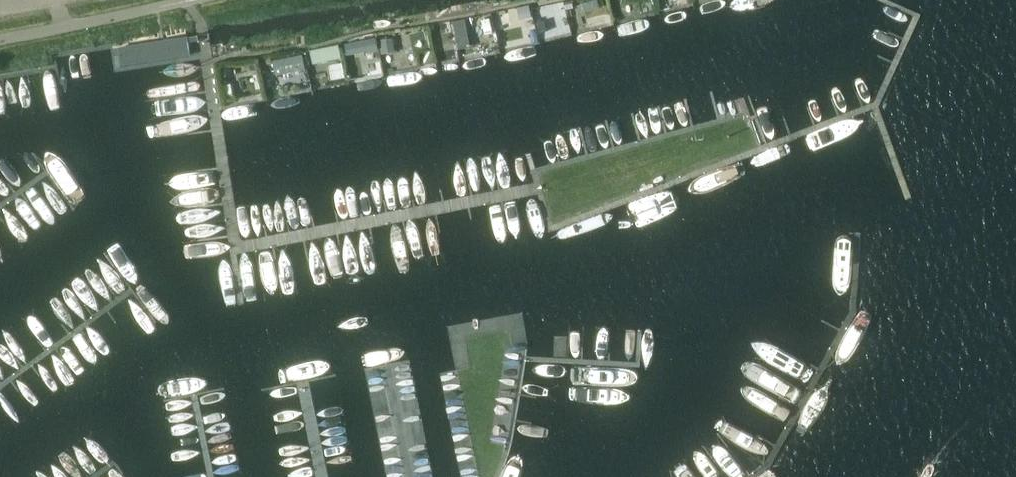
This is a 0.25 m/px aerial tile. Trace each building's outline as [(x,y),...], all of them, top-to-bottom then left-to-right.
[(530,5),(518,8),(520,19),(532,17),(530,5)] [(466,19),(453,22),(458,49),(471,47),(466,19)] [(546,19),(536,21),(539,34),(549,31),(546,19)] [(452,32),(450,21),(440,23),(441,33),(452,32)] [(198,34),(189,36),(192,55),(201,54),(198,34)] [(188,36),(121,46),(124,65),(191,55),(188,36)] [(376,37),(345,44),(347,55),(378,49),(376,37)] [(394,38),(379,40),(382,55),(396,52),(394,38)] [(339,45),(312,50),(314,63),(341,58),(339,45)] [(302,53),(274,59),(277,74),(306,68),(302,53)]
